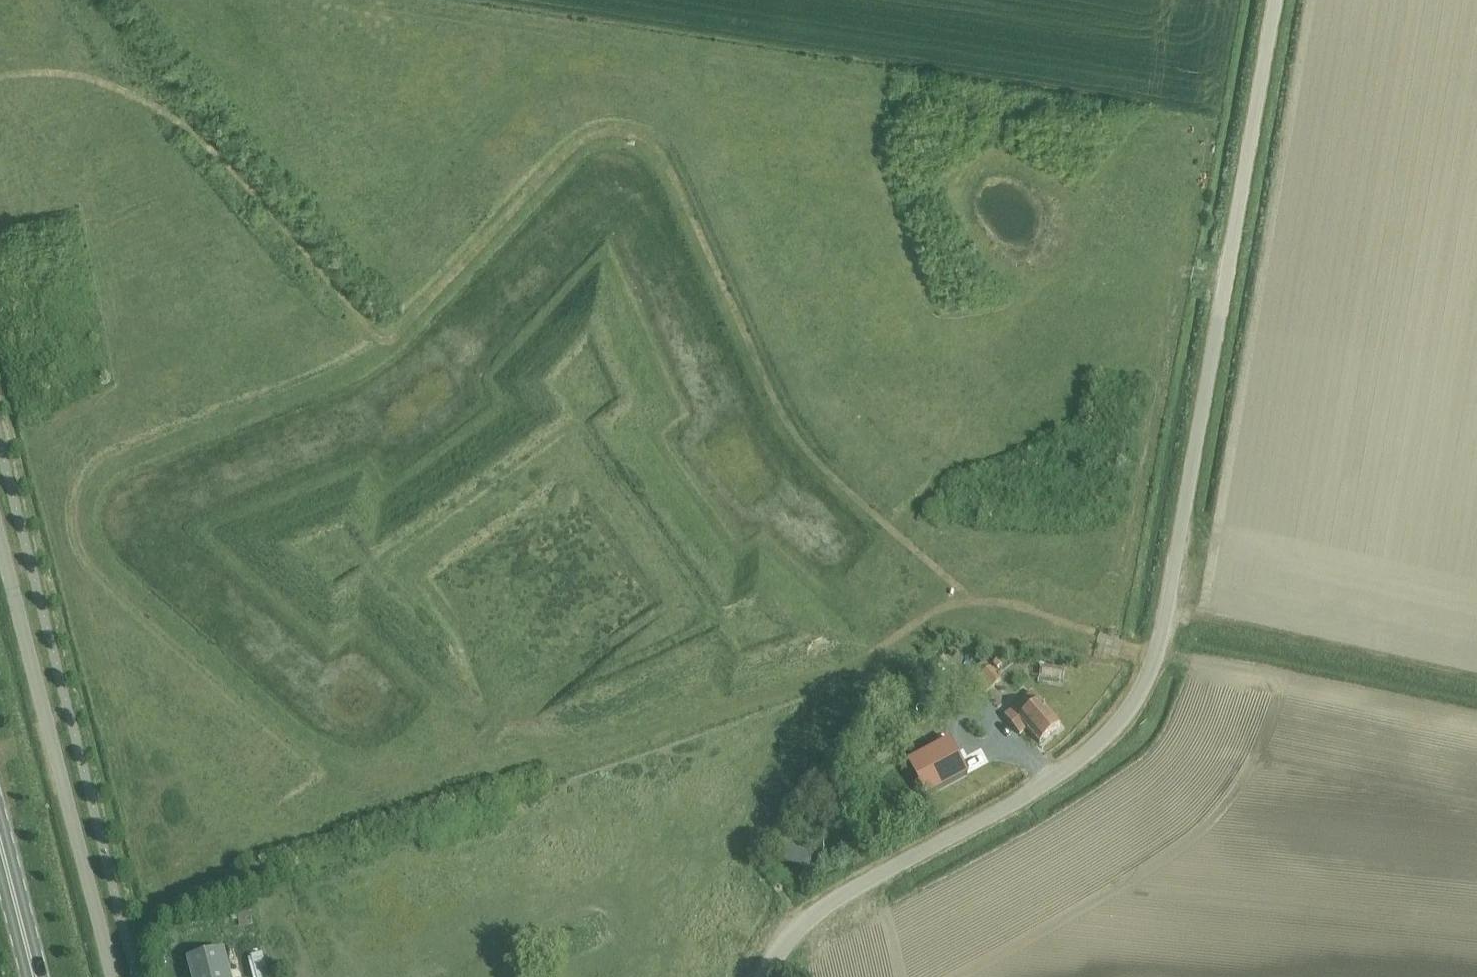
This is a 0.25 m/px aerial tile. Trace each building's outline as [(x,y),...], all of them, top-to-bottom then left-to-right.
[(974,682),(985,694),(1001,681),(984,661),(976,667),(983,674),(974,682)] [(1039,743),(1058,726),(1031,693),(1004,716),(1019,734),(1026,728),(1039,743)] [(967,774),(949,740),(906,763),(925,797),(967,774)] [(221,951),(221,950),(186,960),(191,976),(228,976),(221,951)] [(246,962),(250,976),(265,976),(259,955),(248,959),(249,961),(246,962)]
